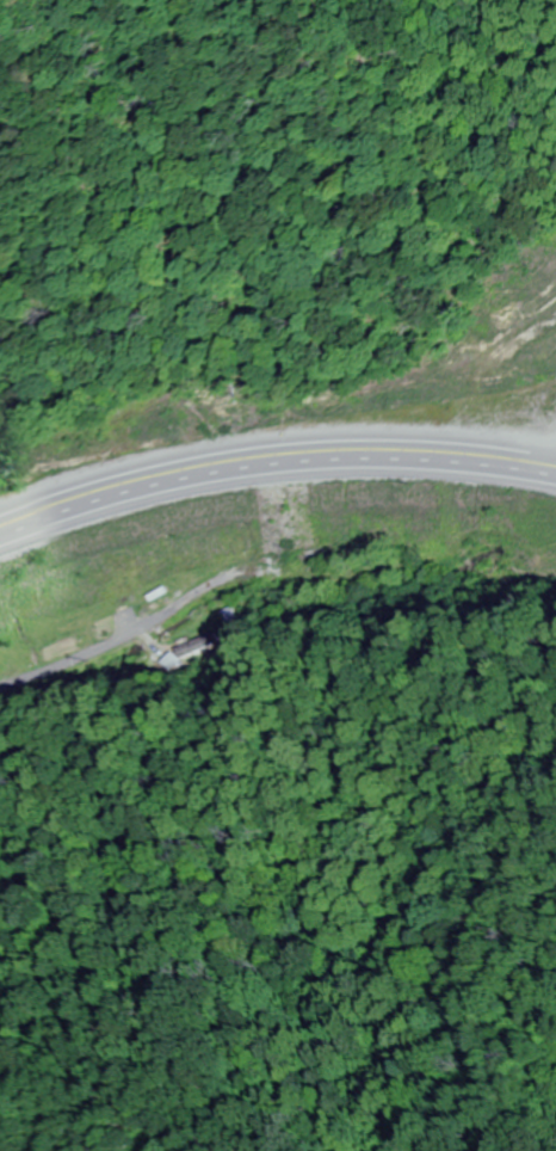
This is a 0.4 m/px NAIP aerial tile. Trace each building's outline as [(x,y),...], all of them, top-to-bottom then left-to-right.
[(14,593),(0,569),(0,601),(14,593)]
